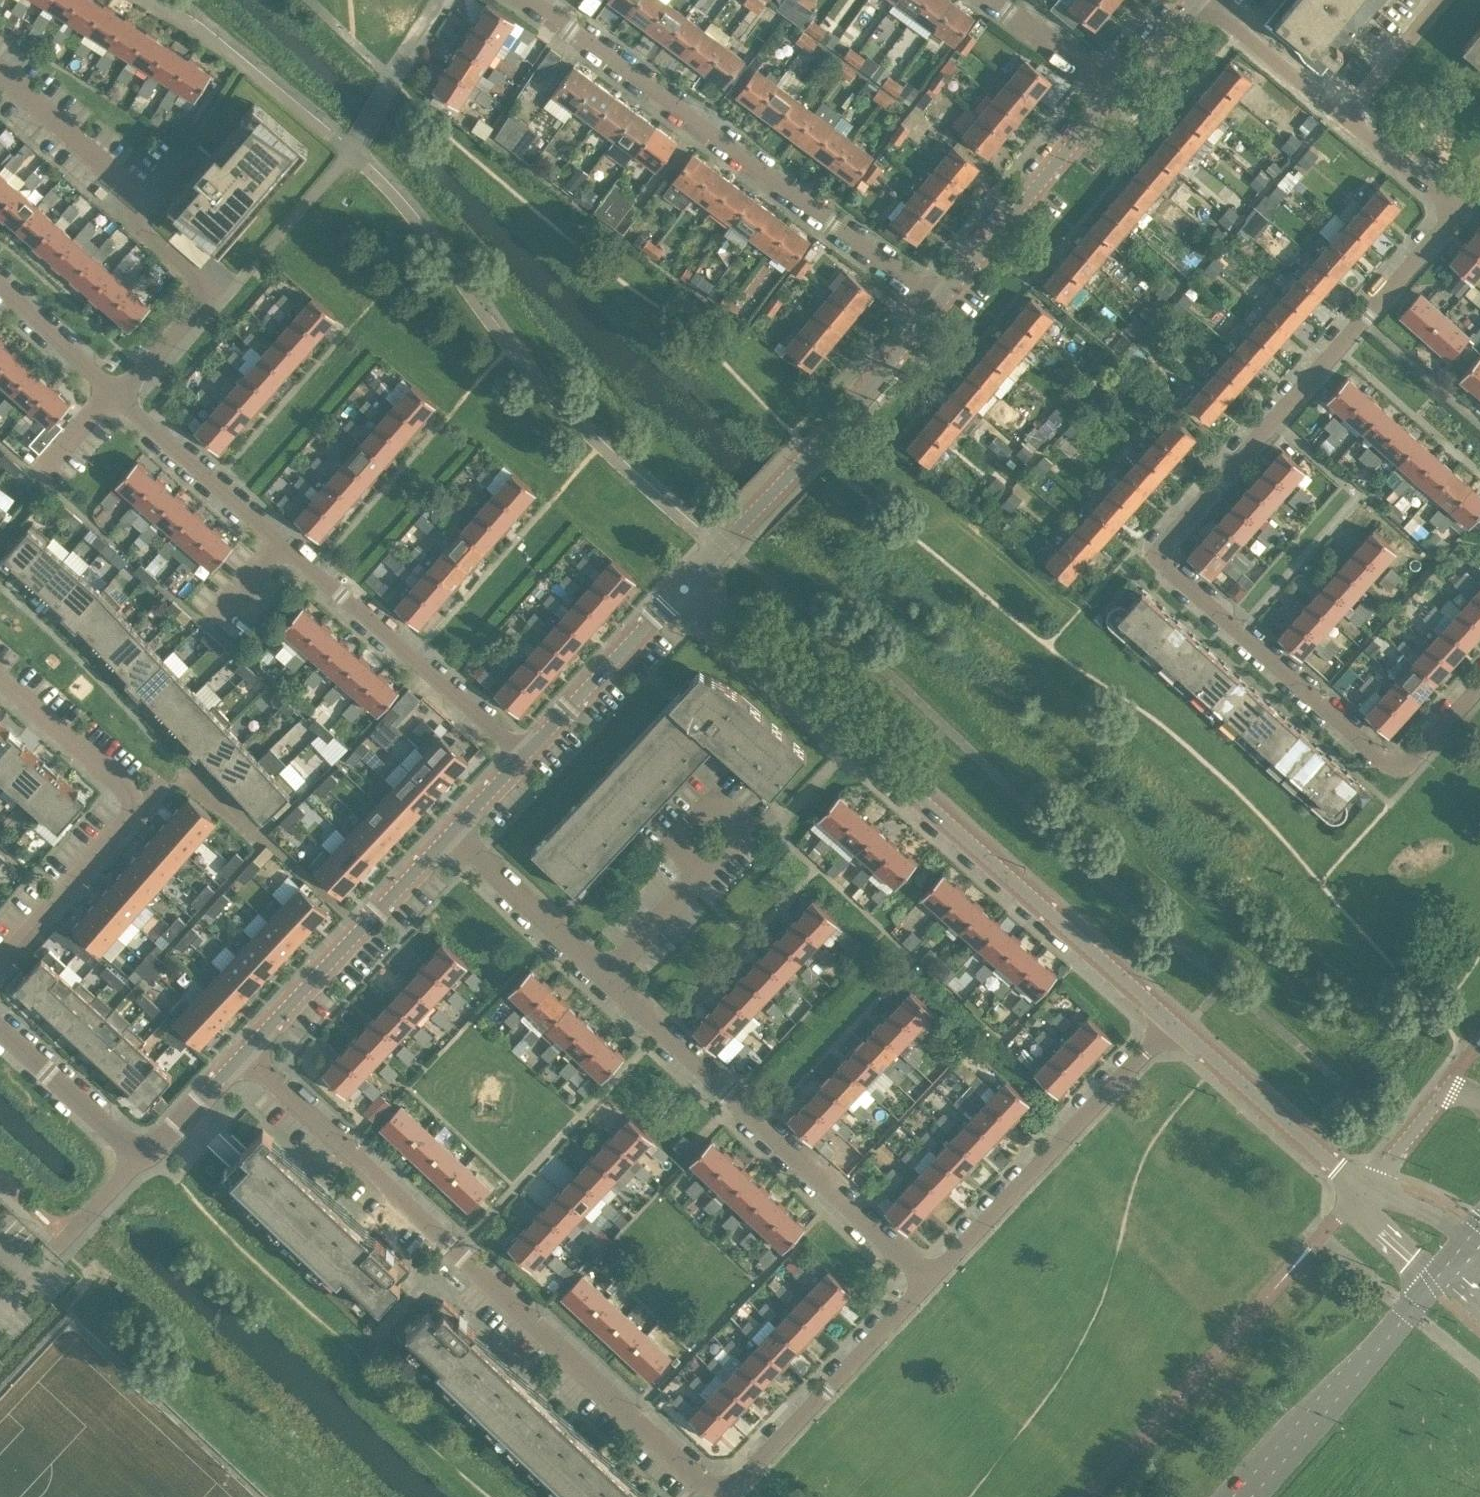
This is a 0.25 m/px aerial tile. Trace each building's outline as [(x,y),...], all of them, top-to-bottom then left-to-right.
[(28,3),(23,0),(17,0),(11,11),(21,17),(29,4),(28,3)] [(32,24),(41,30),(42,30),(50,17),(55,10),(67,17),(78,0),(48,0),(45,4),(45,3),(40,11),(32,24)] [(67,17),(88,31),(104,5),(97,0),(78,0),(67,17)] [(628,13),(638,0),(611,0),(628,13)] [(664,0),(638,0),(628,13),(647,27),(666,2),(664,0)] [(760,0),(757,0),(751,8),(758,13),(765,4),(760,0)] [(778,6),(802,24),(814,9),(802,0),(783,0),(778,6)] [(913,12),(922,0),(896,0),(913,12)] [(913,12),(932,26),(950,1),(948,0),(922,0),(913,12)] [(1070,6),(1069,7),(1094,27),(1109,8),(1100,0),(1063,0),(1070,6)] [(1109,8),(1116,0),(1100,0),(1109,8)] [(1270,23),(1313,58),(1308,64),(1320,74),(1331,62),(1334,64),(1342,54),(1341,53),(1349,42),(1384,0),(1289,0),(1270,23)] [(969,15),(950,1),(932,26),(934,28),(929,34),(939,42),(944,35),(951,40),(969,15)] [(666,42),(685,16),(666,2),(647,27),(666,42)] [(489,3),(475,25),(500,41),(508,30),(528,43),(535,33),(522,24),(521,25),(514,20),(489,3)] [(88,31),(83,38),(92,44),(90,47),(101,54),(103,51),(104,51),(109,44),(125,18),(104,5),(88,31)] [(704,30),(685,16),(666,42),(685,56),(704,30)] [(125,18),(109,44),(130,57),(146,32),(125,18)] [(811,33),(818,23),(811,18),(804,28),(811,33)] [(826,29),(818,23),(811,33),(819,39),(826,29)] [(71,30),(61,24),(53,37),(64,44),(71,30)] [(486,62),(500,41),(475,25),(461,46),(486,62)] [(1462,49),(1479,65),(1479,28),(1462,49)] [(826,29),(819,39),(831,48),(838,38),(826,29)] [(704,70),(723,44),(704,30),(685,56),(704,70)] [(795,41),(803,46),(810,37),(802,31),(795,41)] [(968,44),(971,46),(976,38),(967,31),(962,39),(968,44)] [(146,32),(130,57),(139,63),(151,71),(167,45),(146,32)] [(82,37),(74,51),(84,57),(90,47),(92,44),(83,38),(82,37)] [(817,42),(810,37),(803,46),(810,51),(817,42)] [(966,54),(971,46),(968,44),(962,39),(956,46),(966,54)] [(743,59),(723,44),(704,70),(724,85),(743,59)] [(167,45),(151,71),(160,77),(172,84),(189,58),(167,45)] [(461,46),(447,67),(472,83),(486,62),(461,46)] [(508,46),(501,56),(515,64),(521,54),(508,46)] [(849,60),(856,51),(850,46),(842,56),(849,60)] [(550,47),(534,69),(544,77),(560,55),(550,47)] [(823,48),(817,56),(823,60),(829,52),(823,48)] [(1337,70),(1355,84),(1372,64),(1354,49),(1337,70)] [(101,54),(95,64),(105,70),(113,57),(104,51),(103,51),(101,54)] [(865,57),(856,51),(849,60),(858,67),(865,57)] [(865,57),(858,67),(871,77),(878,67),(865,57)] [(172,84),(161,102),(170,108),(175,101),(181,90),(194,98),(196,95),(203,84),(203,83),(204,83),(210,72),(189,58),(172,84)] [(834,68),(841,74),(848,65),(840,59),(834,68)] [(1010,79),(1034,99),(1049,80),(1025,61),(1010,79)] [(1229,61),(1213,80),(1235,98),(1251,80),(1229,61)] [(135,70),(125,64),(116,77),(127,84),(135,70)] [(553,92),(545,104),(566,120),(575,108),(596,81),(574,64),(553,92)] [(855,70),(848,65),(841,74),(849,79),(855,70)] [(458,105),(472,83),(447,67),(433,89),(458,105)] [(494,67),(487,77),(501,85),(507,75),(494,67)] [(872,77),(881,84),(888,74),(879,67),(872,77)] [(756,68),(737,94),(757,109),(780,78),(769,70),(765,75),(756,68)] [(780,78),(757,109),(776,123),(795,97),(805,83),(786,69),(780,78)] [(941,82),(943,84),(948,77),(939,70),(933,77),(941,82)] [(887,88),(893,78),(888,74),(881,84),(887,88)] [(937,92),(943,84),(941,82),(933,77),(928,85),(937,92)] [(146,78),(137,91),(147,98),(156,84),(146,78)] [(903,86),(893,78),(887,88),(897,95),(903,86)] [(995,97),(1018,117),(1034,99),(1010,79),(995,97)] [(1213,80),(1198,98),(1220,117),(1235,98),(1213,80)] [(596,81),(575,108),(595,124),(616,96),(596,81)] [(203,84),(196,95),(206,102),(214,89),(204,83),(203,83),(203,84)] [(879,87),(872,97),(879,102),(886,93),(879,87)] [(480,88),(474,98),(487,106),(493,96),(480,88)] [(886,93),(879,102),(887,108),(890,104),(894,99),(894,98),(886,93)] [(616,96),(595,124),(615,139),(636,111),(616,96)] [(795,97),(776,123),(795,137),(814,111),(795,97)] [(980,115),(1003,135),(1018,117),(995,97),(980,115)] [(1198,98),(1183,117),(1204,135),(1212,142),(1227,123),(1220,117),(1198,98)] [(170,108),(161,102),(150,120),(159,126),(170,108)] [(167,204),(218,248),(218,249),(306,148),(255,104),(211,154),(199,144),(185,164),(195,172),(167,204)] [(615,139),(607,149),(626,163),(634,152),(635,153),(656,126),(636,111),(615,139)] [(814,111),(795,137),(813,151),(832,125),(814,111)] [(494,137),(504,144),(521,120),(510,112),(494,137)] [(1309,113),(1299,127),(1306,132),(1317,119),(1309,113)] [(832,125),(813,151),(832,165),(851,139),(848,137),(856,127),(840,115),(832,125)] [(1003,135),(980,115),(964,134),(988,154),(1003,135)] [(471,129),(484,138),(492,126),(479,117),(471,129)] [(1183,117),(1167,135),(1189,153),(1197,160),(1212,142),(1204,135),(1183,117)] [(521,120),(504,144),(512,150),(529,126),(521,120)] [(900,122),(895,129),(903,135),(904,136),(910,129),(900,122)] [(512,150),(520,156),(537,132),(529,126),(512,150)] [(656,126),(635,153),(656,169),(676,141),(656,126)] [(899,144),(904,136),(903,135),(895,129),(889,137),(899,144)] [(1292,133),(1286,139),(1295,147),(1301,140),(1292,133)] [(1167,135),(1152,153),(1173,171),(1189,153),(1167,135)] [(851,139),(832,165),(852,179),(871,154),(851,139)] [(1289,154),(1295,147),(1286,139),(1280,146),(1289,154)] [(22,143),(14,152),(24,160),(27,155),(31,156),(34,152),(22,143)] [(953,147),(938,165),(962,185),(977,167),(953,147)] [(1309,147),(1303,154),(1312,162),(1318,155),(1309,147)] [(4,164),(13,172),(24,160),(14,152),(4,164)] [(673,178),(674,178),(662,193),(682,208),(693,193),(692,192),(712,166),(692,152),(673,178)] [(1152,153),(1136,171),(1158,190),(1173,171),(1152,153)] [(1306,169),(1312,162),(1303,154),(1297,161),(1306,169)] [(867,168),(876,175),(882,167),(872,160),(867,168)] [(1273,160),(1266,168),(1274,175),(1281,167),(1273,160)] [(555,163),(546,164),(541,171),(551,178),(559,167),(555,163)] [(923,183),(946,203),(962,185),(938,165),(923,183)] [(712,166),(692,192),(693,193),(711,207),(731,181),(712,166)] [(871,182),(876,175),(867,168),(861,175),(871,182)] [(33,169),(23,181),(32,189),(42,177),(33,169)] [(1261,169),(1254,176),(1264,184),(1270,177),(1261,169)] [(1136,171),(1121,190),(1143,208),(1158,190),(1136,171)] [(18,187),(0,172),(0,208),(18,187)] [(574,193),(582,182),(572,175),(564,186),(574,193)] [(1258,190),(1264,184),(1254,176),(1248,183),(1258,190)] [(867,182),(861,177),(853,186),(860,191),(867,182)] [(711,207),(730,221),(750,195),(731,181),(711,207)] [(614,182),(597,204),(593,211),(606,220),(613,225),(631,202),(635,197),(614,182)] [(907,202),(931,221),(946,203),(923,183),(907,202)] [(1277,184),(1271,191),(1280,199),(1286,192),(1277,184)] [(41,197),(42,198),(50,205),(61,193),(52,185),(41,197)] [(581,186),(574,197),(591,210),(602,196),(590,187),(588,191),(581,186)] [(1378,186),(1362,204),(1383,223),(1400,204),(1378,186)] [(18,187),(0,208),(0,212),(16,227),(37,204),(18,187)] [(1121,190),(1106,208),(1127,226),(1143,208),(1121,190)] [(1271,191),(1266,197),(1275,205),(1280,199),(1271,191)] [(769,209),(750,195),(730,221),(749,235),(769,209)] [(70,202),(60,214),(69,222),(79,210),(70,202)] [(640,209),(631,202),(613,225),(623,233),(640,209)] [(931,221),(907,202),(892,220),(916,240),(931,221)] [(16,227),(35,243),(55,221),(37,204),(16,227)] [(1362,204),(1347,221),(1368,240),(1383,223),(1362,204)] [(1229,205),(1223,212),(1232,220),(1238,213),(1229,205)] [(1106,208),(1090,226),(1112,244),(1127,226),(1106,208)] [(749,235),(768,249),(788,223),(769,209),(749,235)] [(1232,220),(1223,212),(1217,219),(1227,227),(1232,220)] [(89,219),(79,231),(88,238),(98,226),(89,219)] [(1246,220),(1240,227),(1249,235),(1255,227),(1246,220)] [(74,237),(55,221),(35,243),(54,260),(74,237)] [(1347,221),(1330,240),(1352,259),(1368,240),(1347,221)] [(808,238),(788,223),(768,249),(788,264),(808,238)] [(1090,226),(1075,244),(1096,262),(1112,244),(1090,226)] [(1243,242),(1249,235),(1240,227),(1234,233),(1243,242)] [(1468,242),(1479,253),(1479,228),(1468,242)] [(641,247),(648,238),(640,232),(633,241),(641,247)] [(98,247),(107,255),(117,243),(108,235),(98,247)] [(54,260),(72,277),(92,253),(74,237),(54,260)] [(641,247),(647,252),(655,243),(648,238),(641,247)] [(1330,240),(1314,258),(1336,277),(1352,259),(1330,240)] [(1198,242),(1192,248),(1201,257),(1207,250),(1198,242)] [(1479,274),(1479,253),(1468,242),(1451,261),(1465,274),(1473,281),(1479,274)] [(663,249),(655,243),(647,252),(656,258),(663,249)] [(1075,244),(1059,262),(1081,281),(1096,262),(1075,244)] [(1201,257),(1192,248),(1186,255),(1195,264),(1201,257)] [(117,265),(125,272),(136,260),(127,252),(116,264),(117,265)] [(91,293),(111,270),(92,253),(72,277),(91,293)] [(796,263),(805,270),(811,262),(802,255),(796,263)] [(1215,256),(1209,263),(1218,271),(1224,264),(1215,256)] [(1314,258),(1298,276),(1320,295),(1336,277),(1314,258)] [(1059,262),(1043,281),(1065,300),(1081,281),(1059,262)] [(800,277),(805,270),(796,263),(791,270),(800,277)] [(1212,278),(1218,271),(1209,263),(1203,270),(1212,278)] [(111,270),(91,293),(110,310),(130,287),(120,278),(125,272),(117,265),(112,271),(111,270)] [(686,280),(693,271),(687,266),(680,276),(686,280)] [(135,281),(144,288),(154,277),(146,269),(135,281)] [(705,294),(713,283),(695,270),(687,282),(705,294)] [(848,273),(832,292),(856,312),(872,293),(848,273)] [(1473,281),(1465,274),(1455,285),(1463,292),(1473,281)] [(1298,276),(1282,294),(1304,313),(1320,295),(1298,276)] [(1166,278),(1160,285),(1169,293),(1175,286),(1166,278)] [(1160,285),(1154,292),(1164,300),(1169,293),(1160,285)] [(130,287),(110,310),(129,327),(149,304),(139,294),(130,287)] [(295,302),(283,292),(276,301),(287,311),(295,302)] [(841,330),(856,312),(832,292),(816,310),(841,330)] [(1183,292),(1177,299),(1187,307),(1192,300),(1183,292)] [(768,301),(777,308),(783,300),(773,293),(768,301)] [(1275,302),(1267,312),(1288,331),(1304,313),(1282,294),(1275,302)] [(1401,316),(1425,337),(1444,315),(1420,294),(1401,316)] [(724,309),(731,299),(725,295),(718,304),(724,309)] [(312,297),(295,316),(318,336),(334,317),(312,297)] [(1032,297),(1016,316),(1036,334),(1052,315),(1032,297)] [(739,305),(731,299),(724,309),(733,315),(739,305)] [(1181,314),(1187,307),(1177,299),(1171,306),(1181,314)] [(768,301),(762,308),(772,315),(777,308),(768,301)] [(825,348),(841,330),(816,310),(801,328),(825,348)] [(259,320),(271,330),(279,321),(267,311),(259,320)] [(1267,312),(1251,330),(1272,349),(1288,331),(1267,312)] [(1135,314),(1129,321),(1138,329),(1144,322),(1135,314)] [(1444,315),(1425,337),(1448,358),(1468,337),(1444,315)] [(301,355),(318,336),(295,316),(278,335),(301,355)] [(1021,352),(1028,343),(1038,351),(1045,342),(1036,334),(1016,316),(1000,334),(1021,352)] [(1133,336),(1138,329),(1129,321),(1123,328),(1133,336)] [(810,367),(825,348),(801,328),(785,347),(810,367)] [(1152,329),(1146,336),(1155,344),(1161,337),(1152,329)] [(254,349),(262,340),(251,330),(243,339),(254,349)] [(1251,330),(1235,348),(1256,367),(1272,349),(1251,330)] [(1000,334),(984,353),(1005,370),(1021,352),(1000,334)] [(278,335),(262,354),(285,374),(301,355),(278,335)] [(1155,344),(1146,336),(1140,343),(1149,351),(1155,344)] [(12,352),(0,342),(0,366),(12,352)] [(1235,348),(1219,365),(1241,384),(1256,367),(1235,348)] [(238,368),(246,359),(234,349),(226,358),(238,368)] [(0,366),(0,381),(12,391),(31,369),(12,352),(0,366)] [(990,389),(1005,370),(984,353),(969,371),(990,389)] [(268,393),(285,374),(262,354),(246,373),(268,393)] [(1461,377),(1479,394),(1479,356),(1461,377)] [(1219,365),(1203,383),(1225,402),(1241,384),(1219,365)] [(1090,367),(1084,374),(1093,382),(1099,375),(1090,367)] [(217,368),(209,376),(221,387),(230,378),(217,368)] [(371,368),(363,378),(373,387),(381,378),(371,368)] [(31,369),(12,391),(30,407),(50,385),(31,369)] [(969,371),(953,390),(974,407),(990,389),(969,371)] [(246,373),(229,391),(252,411),(268,393),(246,373)] [(1087,389),(1093,382),(1084,374),(1078,381),(1087,389)] [(1196,392),(1187,402),(1208,421),(1225,402),(1203,383),(1196,377),(1189,385),(1196,392)] [(1328,398),(1346,414),(1365,393),(1347,377),(1328,398)] [(395,390),(383,379),(375,388),(387,399),(395,390)] [(1101,388),(1110,396),(1116,389),(1107,381),(1101,388)] [(44,425),(28,443),(38,452),(62,426),(54,419),(69,402),(50,385),(30,407),(49,424),(47,427),(44,425)] [(395,404),(417,423),(434,404),(412,385),(395,404)] [(205,406),(213,396),(201,386),(193,395),(205,406)] [(1104,403),(1110,396),(1101,388),(1095,395),(1104,403)] [(959,426),(974,407),(953,390),(938,408),(959,426)] [(236,430),(252,411),(229,391),(213,410),(236,430)] [(1382,408),(1365,393),(1346,414),(1364,430),(1382,408)] [(3,416),(14,405),(5,397),(0,402),(0,414),(3,416)] [(370,417),(379,409),(367,398),(359,407),(370,417)] [(1059,403),(1053,410),(1062,418),(1068,411),(1059,403)] [(395,404),(379,423),(400,442),(417,423),(395,404)] [(196,415),(184,405),(177,413),(176,414),(188,424),(196,415)] [(938,408),(922,426),(943,444),(959,426),(938,408)] [(1400,424),(1382,408),(1364,430),(1381,445),(1400,424)] [(236,430),(213,410),(196,430),(219,449),(236,430)] [(1056,425),(1062,418),(1053,410),(1047,417),(1056,425)] [(22,433),(32,421),(23,413),(13,425),(22,433)] [(1322,426),(1330,433),(1340,421),(1333,415),(1322,426)] [(362,427),(360,426),(350,417),(342,426),(354,437),(355,435),(362,427)] [(1157,435),(1179,454),(1195,436),(1174,417),(1157,435)] [(1075,418),(1069,425),(1078,432),(1084,425),(1075,418)] [(1348,428),(1340,421),(1330,433),(1337,439),(1348,428)] [(362,427),(355,435),(362,441),(384,461),(400,442),(379,423),(371,431),(362,423),(360,426),(362,427)] [(1417,439),(1400,424),(1381,445),(1399,461),(1417,439)] [(1072,440),(1078,432),(1069,425),(1063,432),(1072,440)] [(927,463),(943,444),(922,426),(906,445),(927,463)] [(995,435),(987,445),(1003,458),(1011,449),(995,435)] [(1163,472),(1179,454),(1157,435),(1141,453),(1163,472)] [(346,446),(344,444),(334,436),(325,445),(338,455),(346,446)] [(1399,461),(1393,468),(1403,477),(1410,483),(1435,455),(1417,439),(1399,461)] [(1022,445),(1021,447),(1030,455),(1031,453),(1036,448),(1027,440),(1022,445)] [(362,441),(345,460),(367,479),(384,461),(362,441)] [(1357,457),(1364,463),(1375,452),(1367,446),(1357,457)] [(1021,447),(1015,454),(1024,462),(1030,455),(1021,447)] [(1282,450),(1266,468),(1287,487),(1304,469),(1282,450)] [(13,460),(4,452),(0,457),(0,462),(7,468),(13,460)] [(1382,458),(1375,452),(1364,463),(1372,470),(1382,458)] [(1141,453),(1125,471),(1147,490),(1163,472),(1141,453)] [(329,465),(317,455),(309,464),(321,474),(329,465)] [(1043,455),(1037,461),(1047,469),(1053,462),(1043,455)] [(1435,455),(1410,483),(1418,490),(1424,483),(1434,492),(1452,471),(1435,455)] [(1010,458),(1006,463),(1012,468),(1016,463),(1010,458)] [(16,476),(22,468),(13,460),(7,468),(16,476)] [(137,460),(117,483),(136,500),(156,477),(138,461),(137,460)] [(351,498),(367,479),(345,460),(344,461),(329,479),(351,498)] [(1041,476),(1047,469),(1037,461),(1031,468),(1041,476)] [(495,477),(488,486),(495,491),(517,511),(534,491),(512,472),(505,466),(495,477)] [(495,477),(483,467),(475,476),(487,487),(495,477)] [(1251,485),(1272,504),(1287,487),(1266,468),(1251,485)] [(1131,508),(1147,490),(1125,471),(1109,489),(1131,508)] [(1470,486),(1452,471),(1434,492),(1451,507),(1470,486)] [(305,493),(313,484),(301,474),(293,483),(305,493)] [(996,476),(990,482),(999,490),(1005,483),(996,476)] [(156,477),(136,500),(155,516),(175,493),(156,477)] [(1410,483),(1403,477),(1393,488),(1400,495),(1410,483)] [(334,517),(351,498),(329,479),(312,497),(334,517)] [(999,490),(990,482),(984,489),(993,497),(999,490)] [(1410,483),(1400,495),(1407,501),(1418,490),(1410,483)] [(1251,485),(1235,503),(1256,522),(1262,515),(1272,504),(1251,485)] [(467,486),(459,495),(471,505),(479,496),(467,486)] [(1300,486),(1293,493),(1305,503),(1311,495),(1300,486)] [(1470,486),(1451,507),(1445,514),(1434,525),(1442,532),(1453,520),(1452,520),(1458,513),(1469,523),(1479,511),(1479,495),(1470,486)] [(1400,495),(1393,488),(1386,496),(1393,503),(1400,495)] [(101,502),(102,503),(109,509),(120,498),(110,489),(101,502)] [(1109,489),(1093,507),(1115,526),(1131,508),(1109,489)] [(1013,490),(1007,497),(1016,505),(1022,498),(1013,490)] [(495,491),(478,510),(501,530),(517,511),(495,491)] [(175,493),(155,516),(173,533),(193,510),(175,493)] [(277,502),(288,512),(296,503),(284,493),(277,502)] [(1299,510),(1305,503),(1293,493),(1287,500),(1299,510)] [(317,536),(334,517),(312,497),(295,517),(317,536)] [(1010,512),(1016,505),(1007,497),(1001,504),(1010,512)] [(1406,514),(1394,502),(1386,511),(1399,522),(1406,514)] [(1235,503),(1220,520),(1241,539),(1249,546),(1258,536),(1256,535),(1263,528),(1256,522),(1235,503)] [(58,512),(67,520),(73,513),(64,505),(58,512)] [(450,505),(442,514),(454,524),(462,515),(450,505)] [(128,526),(139,514),(129,506),(119,518),(128,526)] [(1099,544),(1115,526),(1093,507),(1077,525),(1099,544)] [(1434,525),(1445,514),(1438,508),(1427,519),(1434,525)] [(173,533),(168,539),(176,547),(182,540),(192,549),(212,526),(193,510),(173,533)] [(478,510),(462,529),(484,549),(501,530),(478,510)] [(76,528),(82,521),(73,513),(67,520),(76,528)] [(1262,515),(1256,522),(1263,528),(1269,521),(1262,515)] [(1204,537),(1226,556),(1241,539),(1220,520),(1204,537)] [(1269,521),(1263,528),(1274,537),(1280,530),(1269,521)] [(10,564),(20,573),(46,543),(47,544),(51,539),(33,522),(18,539),(12,534),(3,545),(8,550),(0,558),(9,565),(10,564)] [(147,542),(157,531),(148,523),(138,535),(147,542)] [(433,524),(426,532),(438,543),(446,534),(434,523),(433,524)] [(446,534),(438,543),(445,549),(445,548),(468,568),(484,549),(462,529),(461,530),(454,524),(446,534)] [(1077,525),(1061,543),(1083,562),(1099,544),(1077,525)] [(212,526),(192,549),(211,566),(231,543),(212,526)] [(1426,531),(1420,526),(1413,534),(1419,540),(1426,531)] [(1267,544),(1274,537),(1263,528),(1256,535),(1258,536),(1267,544)] [(1373,531),(1357,549),(1377,567),(1393,549),(1373,531)] [(1434,531),(1424,542),(1436,552),(1446,541),(1434,531)] [(92,542),(101,550),(107,543),(98,535),(92,542)] [(1226,556),(1204,537),(1188,556),(1209,575),(1226,556)] [(167,539),(157,551),(166,559),(176,547),(168,539),(167,539)] [(46,543),(20,573),(30,582),(29,583),(36,589),(63,558),(47,544),(46,543)] [(107,543),(101,550),(110,558),(116,551),(107,543)] [(417,543),(409,551),(421,562),(430,553),(417,543)] [(1066,581),(1083,562),(1061,543),(1045,562),(1066,581)] [(430,553),(421,562),(428,568),(429,567),(451,587),(468,568),(445,548),(445,549),(436,559),(430,553)] [(1362,585),(1377,567),(1357,549),(1341,567),(1362,585)] [(575,564),(587,574),(595,565),(583,555),(575,564)] [(1238,555),(1232,562),(1243,572),(1249,565),(1238,555)] [(195,563),(186,556),(176,567),(184,575),(195,563)] [(63,558),(36,589),(43,596),(44,595),(53,603),(80,573),(63,558)] [(612,560),(595,579),(617,600),(634,580),(612,560)] [(401,561),(393,570),(405,580),(413,571),(401,561)] [(1253,581),(1243,572),(1232,562),(1225,570),(1237,579),(1226,591),(1236,600),(1253,581)] [(134,571),(143,579),(150,571),(141,563),(134,571)] [(1391,566),(1384,573),(1396,584),(1403,577),(1391,566)] [(413,571),(405,580),(412,587),(412,586),(435,606),(451,587),(429,567),(428,568),(420,577),(413,571)] [(1341,567),(1326,584),(1347,602),(1362,585),(1341,567)] [(1459,576),(1470,586),(1477,592),(1479,594),(1479,583),(1476,579),(1466,569),(1459,576)] [(152,587),(154,584),(159,579),(150,571),(143,579),(152,587)] [(80,573),(53,603),(64,612),(63,614),(69,620),(100,591),(99,590),(80,573)] [(559,582),(571,593),(578,584),(567,573),(559,582)] [(1389,591),(1396,584),(1384,573),(1377,581),(1389,591)] [(1459,576),(1452,583),(1464,594),(1470,586),(1459,576)] [(601,618),(617,600),(595,579),(578,598),(601,618)] [(388,600),(389,599),(396,591),(395,590),(396,590),(384,580),(376,589),(388,600)] [(546,591),(538,584),(533,590),(541,597),(546,591)] [(1331,620),(1347,602),(1326,584),(1311,602),(1331,620)] [(412,587),(395,606),(418,625),(435,606),(412,586),(412,587)] [(105,587),(100,591),(69,620),(76,627),(77,626),(87,636),(116,608),(121,604),(105,587)] [(1110,627),(1125,641),(1157,605),(1141,591),(1127,607),(1125,606),(1122,605),(1119,605),(1117,605),(1115,605),(1113,606),(1111,607),(1109,609),(1109,610),(1107,612),(1107,613),(1107,614),(1106,616),(1106,618),(1106,620),(1107,622),(1108,624),(1109,626),(1110,627)] [(550,592),(542,601),(554,612),(562,603),(550,592)] [(1461,609),(1479,626),(1479,594),(1477,592),(1461,609)] [(578,598),(562,617),(584,637),(601,618),(578,598)] [(166,608),(175,616),(182,608),(173,600),(166,608)] [(1359,601),(1353,608),(1365,619),(1371,612),(1359,601)] [(1311,602),(1295,619),(1316,637),(1331,620),(1311,602)] [(1428,610),(1438,620),(1446,627),(1467,646),(1479,631),(1479,626),(1461,609),(1452,620),(1445,613),(1434,603),(1428,610)] [(276,634),(266,647),(274,654),(284,644),(294,653),(295,651),(301,645),(321,622),(303,606),(302,605),(281,628),(276,634)] [(1125,641),(1141,654),(1173,619),(1157,605),(1125,641)] [(116,608),(87,636),(96,646),(95,647),(102,654),(132,625),(116,608)] [(182,608),(175,616),(184,624),(191,616),(182,608)] [(1365,619),(1353,608),(1347,616),(1358,626),(1365,619)] [(1428,610),(1421,617),(1422,618),(1426,622),(1431,627),(1438,620),(1428,610)] [(546,621),(534,611),(526,620),(537,630),(546,621)] [(568,656),(584,637),(562,617),(545,636),(568,656)] [(1141,654),(1156,668),(1188,632),(1173,619),(1141,654)] [(1300,655),(1316,637),(1295,619),(1279,637),(1300,655)] [(321,622),(301,645),(320,662),(340,639),(321,622)] [(132,625),(102,654),(108,661),(109,660),(118,669),(148,642),(132,625)] [(1436,637),(1430,644),(1451,663),(1467,646),(1446,627),(1436,637)] [(529,640),(517,630),(509,639),(521,650),(529,640)] [(200,638),(210,646),(216,639),(207,631),(200,638)] [(1156,668),(1172,682),(1203,646),(1188,632),(1156,668)] [(545,636),(529,654),(551,674),(568,656),(545,636)] [(1328,636),(1322,643),(1334,654),(1340,646),(1328,636)] [(1372,637),(1365,646),(1371,652),(1379,643),(1372,637)] [(1402,638),(1396,644),(1404,651),(1408,655),(1414,648),(1402,638)] [(219,654),(225,647),(216,639),(210,646),(219,654)] [(340,639),(320,662),(339,679),(359,655),(340,639)] [(148,642),(118,669),(128,679),(126,680),(133,687),(163,658),(148,642)] [(1334,654),(1322,643),(1316,651),(1327,661),(1334,654)] [(1414,661),(1435,680),(1451,663),(1430,644),(1414,661)] [(1172,682),(1187,696),(1219,660),(1203,646),(1172,682)] [(267,648),(260,656),(267,663),(275,655),(267,648)] [(505,668),(512,659),(501,649),(492,658),(505,668)] [(294,653),(285,663),(294,671),(304,659),(295,651),(294,653)] [(1404,651),(1387,669),(1398,678),(1419,698),(1435,680),(1414,661),(1408,655),(1404,651)] [(535,693),(551,674),(529,654),(512,673),(535,693)] [(359,655),(339,679),(358,695),(378,672),(359,655)] [(163,658),(133,687),(139,694),(140,693),(150,702),(179,675),(163,658)] [(1187,696),(1202,709),(1234,673),(1219,660),(1187,696)] [(235,669),(244,677),(251,669),(242,661),(235,669)] [(1341,692),(1357,673),(1349,666),(1333,684),(1341,692)] [(313,688),(322,676),(314,668),(304,679),(313,688)] [(484,668),(477,676),(476,677),(488,687),(496,678),(484,668)] [(253,685),(260,677),(251,669),(244,677),(253,685)] [(698,671),(669,702),(531,850),(575,891),(714,743),(770,793),(806,753),(741,695),(732,689),(728,686),(723,683),(718,680),(713,678),(703,673),(698,671)] [(378,672),(358,695),(377,712),(398,689),(378,672)] [(495,692),(518,712),(535,693),(512,673),(495,692)] [(1202,709),(1218,723),(1250,687),(1234,673),(1202,709)] [(1371,673),(1364,680),(1376,690),(1382,683),(1371,673)] [(179,675),(150,702),(159,712),(158,713),(164,720),(195,691),(179,675)] [(1398,678),(1382,696),(1403,715),(1419,698),(1398,678)] [(1364,680),(1357,687),(1369,697),(1359,708),(1365,714),(1386,733),(1403,715),(1382,696),(1376,690),(1364,680)] [(333,684),(332,685),(322,696),(331,704),(342,692),(333,684)] [(399,713),(391,722),(395,725),(420,697),(409,687),(392,706),(399,713)] [(1218,723),(1233,737),(1265,701),(1250,687),(1218,723)] [(195,691),(164,720),(171,727),(172,726),(181,736),(211,708),(195,691)] [(286,700),(277,692),(270,699),(279,707),(286,700)] [(295,708),(286,700),(279,707),(288,715),(295,708)] [(351,701),(341,713),(350,720),(361,709),(351,701)] [(1233,737),(1249,750),(1280,715),(1265,701),(1233,737)] [(197,755),(200,752),(199,751),(227,725),(231,721),(215,704),(211,708),(181,736),(191,746),(190,747),(197,755)] [(399,713),(392,706),(384,715),(391,722),(399,713)] [(383,731),(391,722),(384,715),(376,724),(383,731)] [(1249,750),(1264,764),(1296,728),(1280,715),(1249,750)] [(309,725),(318,733),(325,726),(316,718),(311,722),(309,725)] [(423,719),(406,737),(418,748),(424,754),(450,779),(468,760),(461,754),(465,749),(455,739),(450,744),(435,730),(423,719)] [(15,736),(9,731),(8,732),(0,725),(0,752),(15,736)] [(215,768),(242,742),(227,725),(199,751),(200,752),(215,768)] [(325,726),(318,733),(327,741),(334,734),(325,726)] [(1264,764),(1279,778),(1311,742),(1296,728),(1264,764)] [(0,752),(0,787),(31,752),(22,744),(23,743),(15,736),(0,752)] [(369,747),(362,740),(353,750),(361,756),(369,747)] [(242,742),(215,768),(231,784),(258,759),(242,742)] [(1279,778),(1295,792),(1327,756),(1311,742),(1279,778)] [(258,759),(231,784),(246,801),(279,770),(285,764),(270,748),(258,759)] [(353,765),(361,756),(353,750),(346,759),(353,765)] [(31,752),(0,787),(2,789),(6,784),(22,797),(49,766),(42,760),(41,761),(31,752)] [(424,754),(408,770),(435,795),(450,779),(424,754)] [(1295,792),(1310,805),(1342,769),(1327,756),(1295,792)] [(279,770),(246,801),(263,818),(269,813),(286,797),(296,787),(306,778),(290,761),(280,771),(279,770)] [(49,766),(22,797),(39,812),(65,782),(56,774),(57,773),(49,766)] [(1358,784),(1342,769),(1310,805),(1325,819),(1327,820),(1329,821),(1330,821),(1332,822),(1335,822),(1337,822),(1340,820),(1342,819),(1344,818),(1345,816),(1346,814),(1346,813),(1347,812),(1347,811),(1347,809),(1347,807),(1346,805),(1346,804),(1345,802),(1344,800),(1358,784)] [(408,770),(393,786),(420,812),(435,795),(408,770)] [(323,781),(329,788),(338,780),(331,773),(323,781)] [(320,797),(329,788),(323,781),(313,789),(320,797)] [(68,817),(74,822),(83,811),(78,806),(86,798),(77,791),(76,792),(65,782),(39,812),(58,829),(68,817)] [(393,786),(377,803),(404,828),(420,812),(393,786)] [(216,820),(188,795),(173,812),(201,837),(216,820)] [(838,795),(818,818),(837,835),(857,812),(838,795)] [(377,803),(362,819),(389,844),(404,828),(377,803)] [(305,811),(298,804),(289,812),(296,820),(305,811)] [(201,837),(173,812),(159,829),(187,853),(201,837)] [(287,828),(296,820),(289,812),(280,821),(287,828)] [(857,812),(837,835),(856,851),(876,828),(857,812)] [(362,819),(346,836),(373,861),(389,844),(362,819)] [(337,827),(321,843),(325,846),(331,852),(358,877),(373,861),(346,836),(337,827)] [(876,828),(856,851),(875,867),(895,845),(876,828)] [(187,853),(159,829),(145,845),(173,869),(187,853)] [(824,833),(814,845),(822,853),(833,841),(824,833)] [(15,843),(6,835),(0,841),(0,842),(9,850),(15,843)] [(23,851),(15,843),(9,850),(17,858),(23,851)] [(173,869),(145,845),(130,861),(158,886),(173,869)] [(871,875),(869,876),(879,885),(880,884),(888,891),(889,892),(915,862),(895,845),(875,867),(876,868),(871,875)] [(325,846),(309,865),(341,895),(358,877),(331,852),(325,846)] [(832,862),(841,870),(852,858),(843,850),(832,862)] [(236,852),(228,861),(235,868),(243,858),(236,852)] [(245,867),(253,874),(260,865),(253,858),(245,867)] [(158,886),(130,861),(116,877),(144,902),(158,886)] [(228,861),(219,870),(227,876),(235,868),(228,861)] [(245,867),(237,876),(244,883),(253,874),(245,867)] [(861,867),(851,879),(860,886),(869,876),(871,875),(861,867)] [(922,896),(941,913),(961,890),(942,873),(922,896)] [(144,902),(116,877),(102,894),(130,918),(144,902)] [(206,900),(214,891),(207,884),(199,893),(206,900)] [(879,885),(870,896),(878,902),(879,903),(889,892),(888,891),(880,884),(879,885)] [(300,885),(283,903),(310,928),(326,911),(320,904),(324,899),(313,889),(309,894),(300,885)] [(980,906),(961,890),(941,913),(960,929),(980,906)] [(230,899),(222,892),(214,901),(221,908),(230,899)] [(206,900),(199,893),(191,902),(198,908),(206,900)] [(130,918),(102,894),(88,910),(115,934),(130,918)] [(796,919),(818,940),(836,921),(813,900),(796,919)] [(221,908),(214,901),(206,910),(213,917),(221,908)] [(283,903),(268,920),(294,945),(310,928),(283,903)] [(960,929),(978,946),(999,923),(980,906),(960,929)] [(88,910),(72,927),(100,951),(115,934),(88,910)] [(177,931),(186,922),(178,916),(170,925),(177,931)] [(796,919),(779,938),(801,958),(818,940),(796,919)] [(268,920),(252,936),(279,961),(294,945),(268,920)] [(1017,939),(999,923),(978,946),(997,962),(1017,939)] [(177,931),(170,925),(162,933),(169,940),(177,931)] [(184,935),(191,941),(199,933),(192,926),(184,935)] [(845,947),(853,939),(854,938),(842,927),(834,936),(845,947)] [(912,930),(902,941),(911,949),(921,938),(912,930)] [(184,935),(175,944),(183,950),(191,941),(184,935)] [(252,936),(236,953),(263,978),(279,961),(252,936)] [(68,944),(77,952),(83,945),(74,937),(68,944)] [(779,938),(761,956),(784,977),(801,958),(779,938)] [(997,962),(1016,979),(1036,956),(1017,939),(997,962)] [(92,952),(83,945),(77,952),(86,960),(92,952)] [(444,945),(426,964),(448,984),(465,965),(444,945)] [(825,945),(817,954),(828,965),(836,956),(825,945)] [(930,947),(920,957),(929,966),(939,955),(930,947)] [(22,968),(9,982),(32,1002),(34,999),(33,999),(58,972),(59,972),(66,965),(48,948),(41,956),(27,972),(22,968)] [(158,957),(156,955),(151,950),(142,959),(150,966),(158,957)] [(236,953),(221,969),(248,995),(263,978),(236,953)] [(761,956),(744,974),(767,995),(784,977),(761,956)] [(1055,973),(1036,956),(1016,979),(1035,996),(1055,973)] [(158,957),(150,966),(157,972),(165,963),(161,960),(158,957)] [(134,968),(142,975),(150,966),(142,959),(134,968)] [(992,970),(983,962),(973,974),(982,982),(992,970)] [(820,974),(808,963),(800,972),(811,983),(820,974)] [(426,964),(409,982),(430,1002),(448,984),(426,964)] [(948,964),(938,974),(946,982),(956,972),(948,964)] [(100,972),(109,980),(115,973),(106,965),(100,972)] [(150,966),(142,975),(149,981),(157,972),(150,966)] [(221,969),(205,986),(232,1011),(248,995),(221,969)] [(528,1009),(549,987),(530,969),(509,991),(528,1009)] [(484,981),(477,974),(473,970),(464,979),(476,989),(484,981)] [(58,972),(33,999),(34,999),(49,1013),(74,986),(59,972),(58,972)] [(116,973),(109,980),(118,988),(125,981),(116,973)] [(744,974),(727,992),(750,1013),(767,995),(744,974)] [(1002,978),(992,990),(1001,998),(1011,986),(1002,978)] [(74,986),(49,1013),(65,1028),(90,1001),(91,1001),(96,995),(79,980),(74,986)] [(413,1020),(430,1002),(409,982),(392,1000),(413,1020)] [(791,982),(782,991),(794,1001),(802,993),(791,982)] [(205,986),(190,1002),(216,1028),(232,1011),(205,986)] [(541,1033),(540,1033),(546,1026),(567,1004),(549,987),(528,1009),(521,1015),(523,1016),(522,1017),(531,1026),(521,1036),(530,1045),(541,1033)] [(455,988),(447,997),(459,1008),(467,999),(455,988)] [(931,1012),(909,991),(891,1009),(914,1030),(931,1012)] [(136,999),(144,1007),(151,1000),(142,992),(136,999)] [(727,992),(710,1011),(733,1032),(750,1013),(727,992)] [(90,1001),(65,1028),(82,1043),(107,1016),(113,1009),(97,994),(96,995),(91,1001),(90,1001)] [(1030,1003),(1021,995),(1011,1007),(1019,1015),(1030,1003)] [(182,996),(169,1009),(177,1016),(173,1020),(200,1045),(216,1028),(190,1002),(182,996)] [(160,1008),(151,1000),(144,1007),(153,1015),(160,1008)] [(392,1000),(375,1018),(396,1039),(413,1020),(392,1000)] [(774,1000),(766,1009),(777,1020),(785,1011),(774,1000)] [(585,1021),(567,1004),(546,1026),(565,1043),(585,1021)] [(441,1026),(443,1025),(450,1017),(438,1006),(430,1015),(441,1026)] [(107,1016),(82,1043),(98,1058),(123,1031),(122,1030),(128,1024),(130,1022),(114,1007),(113,1009),(107,1016)] [(512,1027),(522,1017),(523,1016),(521,1015),(514,1008),(503,1019),(512,1027)] [(914,1030),(891,1009),(875,1028),(897,1048),(914,1030)] [(1071,1021),(1059,1010),(1050,1020),(1062,1030),(1071,1021)] [(710,1011),(693,1030),(727,1062),(737,1051),(731,1046),(739,1037),(733,1032),(710,1011)] [(1069,1035),(1091,1056),(1109,1037),(1087,1016),(1069,1035)] [(379,1057),(396,1039),(375,1018),(358,1037),(379,1057)] [(748,1027),(760,1038),(761,1036),(767,1030),(768,1029),(757,1018),(748,1027)] [(604,1038),(585,1021),(565,1043),(583,1060),(604,1038)] [(128,1025),(98,1058),(114,1073),(144,1040),(128,1025)] [(163,1033),(172,1041),(179,1034),(170,1025),(163,1033)] [(421,1025),(413,1034),(425,1045),(433,1036),(421,1025)] [(897,1048),(875,1028),(857,1046),(880,1067),(897,1048)] [(940,1040),(928,1028),(920,1037),(931,1048),(940,1040)] [(1045,1048),(1053,1040),(1042,1029),(1033,1037),(1045,1048)] [(777,1040),(767,1030),(761,1036),(771,1046),(777,1040)] [(181,1049),(187,1042),(179,1034),(172,1041),(181,1049)] [(1051,1053),(1074,1074),(1091,1056),(1069,1035),(1051,1053)] [(358,1037),(341,1055),(362,1075),(363,1074),(379,1057),(358,1037)] [(751,1047),(739,1037),(731,1046),(737,1051),(743,1056),(751,1047)] [(602,1078),(623,1056),(604,1038),(583,1060),(602,1078)] [(144,1040),(114,1073),(129,1087),(127,1089),(128,1090),(155,1060),(139,1046),(145,1040),(144,1040)] [(540,1053),(541,1055),(548,1062),(559,1050),(550,1042),(540,1053)] [(404,1043),(396,1052),(407,1063),(416,1054),(404,1043)] [(857,1046),(840,1064),(863,1085),(880,1067),(857,1046)] [(922,1057),(911,1047),(903,1056),(914,1066),(922,1057)] [(1028,1066),(1029,1065),(1036,1058),(1025,1047),(1016,1056),(1028,1066)] [(1074,1074),(1051,1053),(1033,1072),(1056,1093),(1074,1074)] [(370,1080),(369,1080),(363,1074),(362,1075),(341,1055),(323,1074),(345,1094),(356,1082),(362,1088),(361,1089),(373,1099),(381,1090),(370,1080)] [(558,1071),(567,1079),(578,1067),(569,1059),(558,1071)] [(155,1060),(128,1090),(149,1109),(152,1106),(161,1096),(157,1091),(172,1075),(155,1060)] [(379,1070),(390,1081),(399,1072),(387,1061),(379,1070)] [(840,1064),(823,1082),(846,1103),(863,1085),(840,1064)] [(886,1074),(897,1085),(905,1076),(894,1065),(886,1074)] [(977,1075),(969,1083),(970,1084),(980,1094),(986,1099),(987,1099),(1009,1119),(1026,1101),(1006,1082),(1004,1080),(994,1091),(988,1086),(977,1075)] [(587,1077),(576,1088),(585,1096),(596,1084),(587,1077)] [(823,1082),(806,1100),(829,1121),(846,1103),(823,1082)] [(877,1083),(868,1092),(880,1103),(888,1094),(877,1083)] [(970,1117),(992,1138),(1009,1119),(987,1099),(986,1099),(980,1094),(970,1084),(961,1094),(960,1093),(952,1102),(963,1113),(969,1118),(970,1117)] [(381,1093),(370,1104),(380,1113),(391,1102),(381,1093)] [(167,1102),(161,1096),(152,1106),(159,1111),(167,1102)] [(829,1121),(806,1100),(789,1119),(811,1140),(829,1121)] [(860,1101),(851,1110),(863,1121),(871,1112),(860,1101)] [(381,1128),(403,1148),(422,1127),(400,1106),(381,1128)] [(935,1120),(946,1131),(954,1122),(943,1112),(935,1120)] [(629,1117),(611,1136),(633,1156),(634,1156),(644,1145),(650,1151),(649,1152),(661,1163),(670,1154),(658,1143),(657,1144),(651,1138),(629,1117)] [(975,1156),(992,1138),(970,1117),(969,1118),(953,1135),(975,1156)] [(842,1120),(834,1128),(846,1139),(854,1130),(842,1120)] [(444,1147),(422,1127),(403,1148),(424,1168),(444,1147)] [(248,1160),(236,1172),(218,1192),(325,1292),(343,1273),(379,1307),(400,1285),(397,1282),(410,1268),(394,1253),(386,1246),(263,1129),(240,1153),(248,1160)] [(922,1142),(929,1149),(937,1140),(926,1129),(917,1138),(922,1142)] [(682,1134),(678,1139),(672,1145),(679,1151),(689,1140),(682,1134)] [(958,1174),(975,1156),(953,1135),(936,1154),(958,1174)] [(611,1136),(594,1154),(616,1175),(626,1164),(633,1156),(611,1136)] [(817,1147),(828,1158),(837,1148),(825,1138),(817,1147)] [(690,1161),(709,1179),(730,1156),(711,1139),(690,1161)] [(424,1168),(446,1188),(465,1166),(444,1147),(424,1168)] [(908,1147),(900,1156),(912,1167),(920,1159),(908,1147)] [(594,1154),(577,1172),(599,1193),(608,1183),(616,1175),(594,1154)] [(936,1154),(919,1172),(941,1192),(958,1174),(936,1154)] [(626,1164),(632,1171),(644,1182),(645,1181),(652,1173),(640,1162),(634,1156),(633,1156),(626,1164)] [(748,1173),(730,1156),(709,1179),(727,1196),(748,1173)] [(488,1187),(465,1166),(446,1188),(468,1208),(488,1187)] [(903,1177),(892,1166),(883,1175),(895,1186),(903,1177)] [(577,1172),(560,1190),(582,1211),(599,1193),(577,1172)] [(924,1211),(941,1192),(919,1172),(918,1173),(902,1190),(924,1211)] [(727,1196),(745,1213),(766,1191),(748,1173),(727,1196)] [(693,1198),(704,1186),(695,1178),(684,1189),(693,1198)] [(623,1180),(615,1189),(627,1199),(635,1191),(623,1180)] [(866,1193),(878,1204),(886,1195),(874,1184),(866,1193)] [(560,1190),(543,1209),(565,1229),(582,1211),(560,1190)] [(907,1229),(924,1211),(902,1190),(884,1209),(907,1229)] [(785,1208),(766,1191),(745,1213),(764,1230),(785,1208)] [(702,1207),(711,1215),(722,1203),(713,1195),(702,1207)] [(606,1198),(598,1207),(610,1218),(618,1209),(606,1198)] [(785,1208),(764,1230),(783,1248),(803,1225),(785,1208)] [(543,1209),(526,1227),(548,1247),(565,1229),(543,1209)] [(729,1232),(740,1220),(732,1212),(720,1224),(729,1232)] [(581,1225),(593,1236),(601,1227),(589,1216),(581,1225)] [(508,1246),(530,1266),(548,1247),(526,1227),(508,1246)] [(750,1229),(739,1241),(747,1249),(758,1237),(750,1229)] [(572,1235),(564,1244),(575,1254),(584,1246),(572,1235)] [(757,1258),(758,1258),(765,1265),(766,1266),(777,1255),(768,1246),(757,1258)] [(547,1262),(559,1272),(566,1265),(567,1263),(555,1253),(547,1262)] [(811,1275),(799,1264),(791,1273),(802,1284),(811,1275)] [(828,1270),(811,1289),(832,1309),(850,1290),(828,1270)] [(562,1296),(584,1317),(604,1296),(582,1275),(562,1296)] [(609,1276),(603,1282),(612,1290),(617,1284),(609,1276)] [(785,1302),(794,1293),(782,1282),(774,1291),(785,1302)] [(815,1327),(832,1309),(811,1289),(793,1307),(815,1327)] [(604,1296),(584,1317),(606,1337),(626,1316),(604,1296)] [(427,1310),(406,1333),(440,1365),(435,1370),(571,1496),(652,1496),(467,1322),(467,1321),(459,1314),(443,1299),(430,1313),(427,1310)] [(776,1311),(765,1301),(757,1310),(768,1320),(776,1311)] [(798,1346),(815,1327),(793,1307),(776,1325),(798,1346)] [(606,1337),(627,1357),(647,1336),(626,1316),(606,1337)] [(751,1338),(759,1329),(748,1319),(740,1327),(751,1338)] [(781,1364),(798,1346),(776,1325),(759,1343),(781,1364)] [(647,1336),(627,1357),(649,1378),(669,1356),(647,1336)] [(731,1337),(725,1343),(723,1345),(735,1356),(743,1348),(731,1337)] [(763,1382),(781,1364),(759,1343),(742,1361),(763,1382)] [(717,1375),(725,1366),(714,1355),(705,1363),(717,1375)] [(746,1400),(763,1382),(742,1361),(724,1380),(746,1400)] [(700,1393),(708,1384),(697,1374),(688,1382),(700,1393)] [(729,1418),(746,1400),(724,1380),(707,1398),(729,1418)] [(711,1437),(729,1418),(707,1398),(697,1408),(679,1392),(671,1401),(689,1417),(711,1437)]
